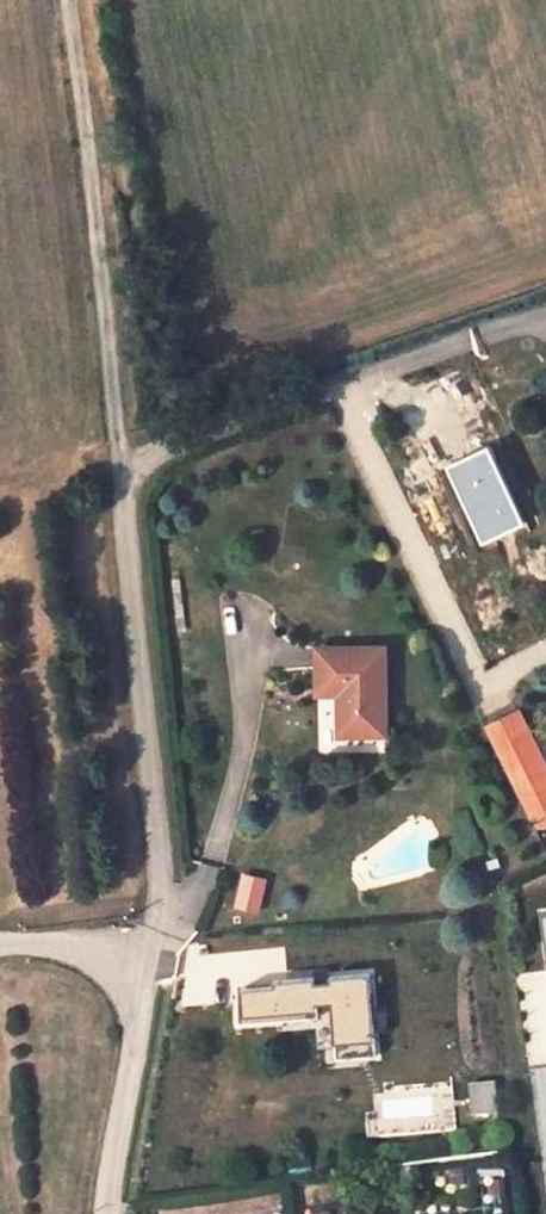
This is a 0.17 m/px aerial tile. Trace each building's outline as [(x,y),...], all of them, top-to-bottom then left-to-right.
[(386,734),(383,647),(318,648),(318,689),(338,688),(339,735),(386,734)] [(487,724),(531,815),(538,811),(544,824),(545,823),(545,759),(521,708),(487,724)] [(233,907),(258,911),(264,876),(239,872),(233,907)]
